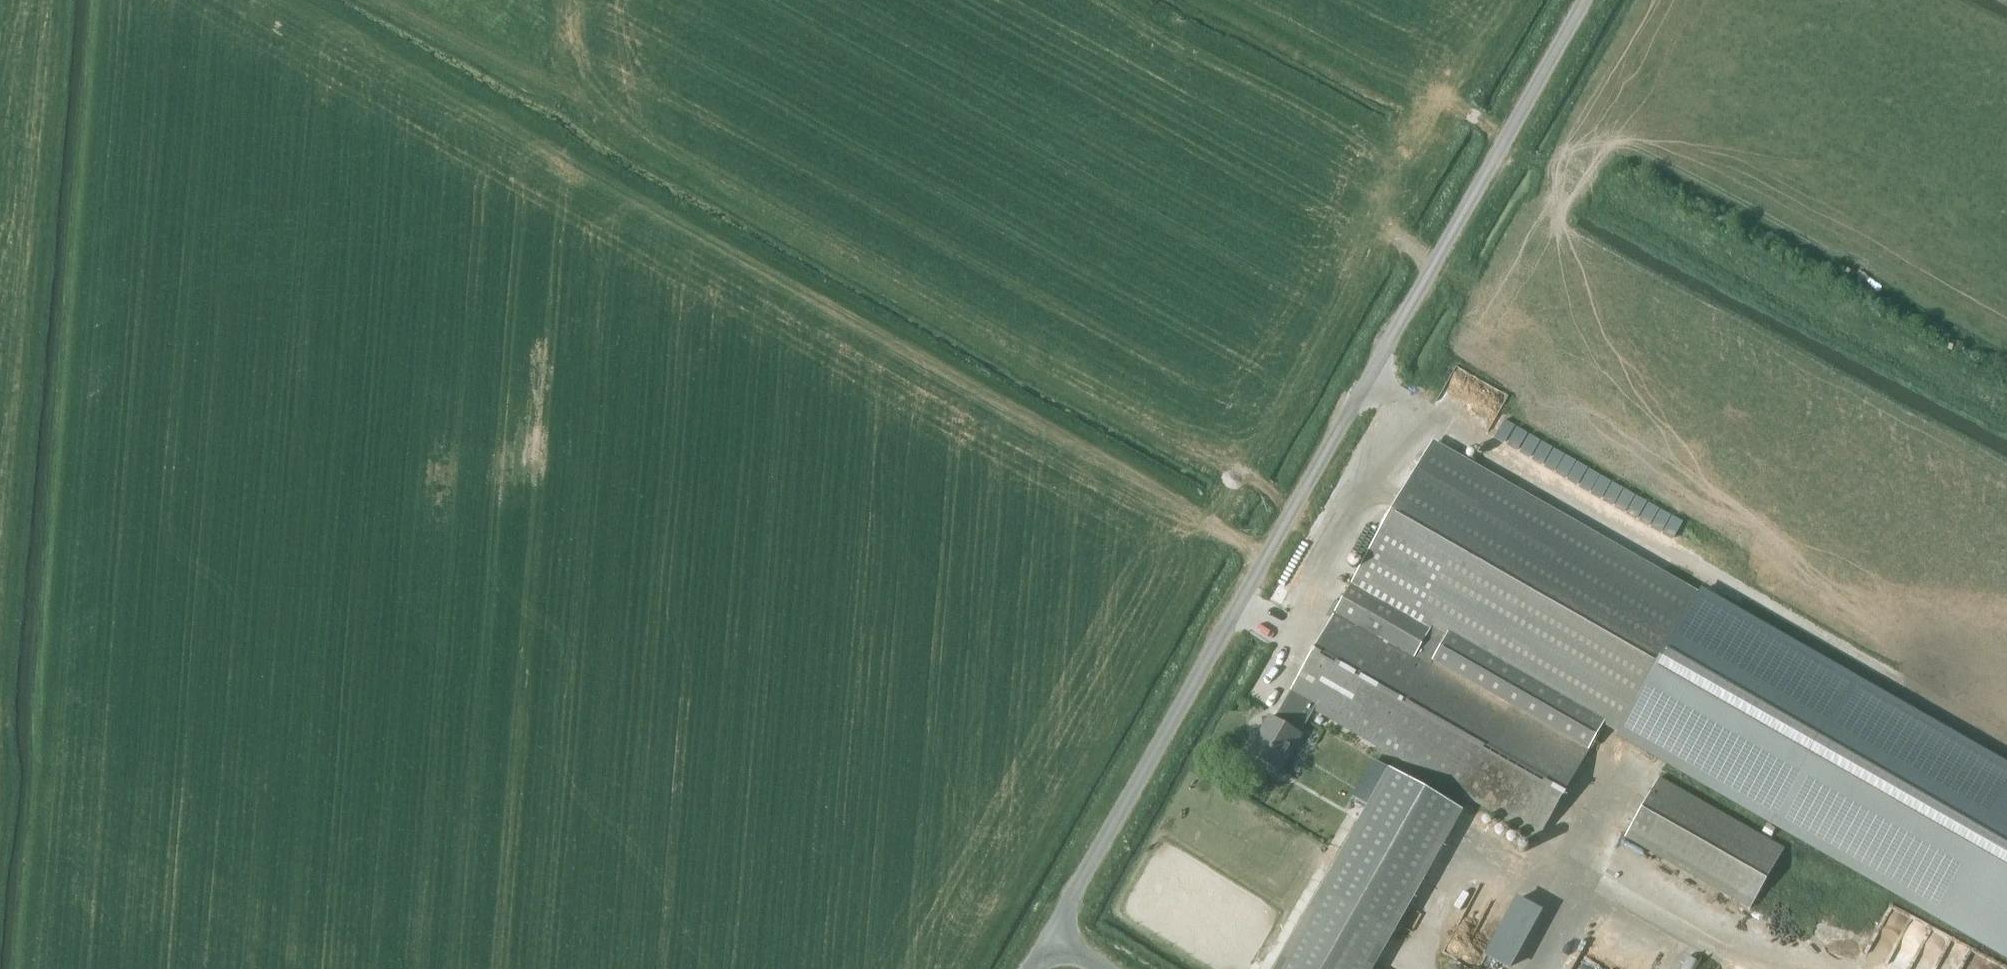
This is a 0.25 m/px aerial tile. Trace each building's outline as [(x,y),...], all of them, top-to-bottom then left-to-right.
[(1588,751),(1433,662),(1448,636),(1620,734),(1700,592),(1433,440),(1338,607),(1288,695),(1289,695),(1275,720),(1270,716),(1249,753),(1280,771),(1301,734),(1299,733),(1313,709),(1538,838),(1588,751)] [(2006,954),(2006,768),(1700,592),(1620,734),(2006,954)] [(1433,662),(1588,751),(1603,724),(1448,636),(1433,662)] [(1464,810),(1389,767),(1274,968),(1374,968),(1464,810)] [(1750,908),(1784,850),(1659,778),(1624,837),(1750,908)]
